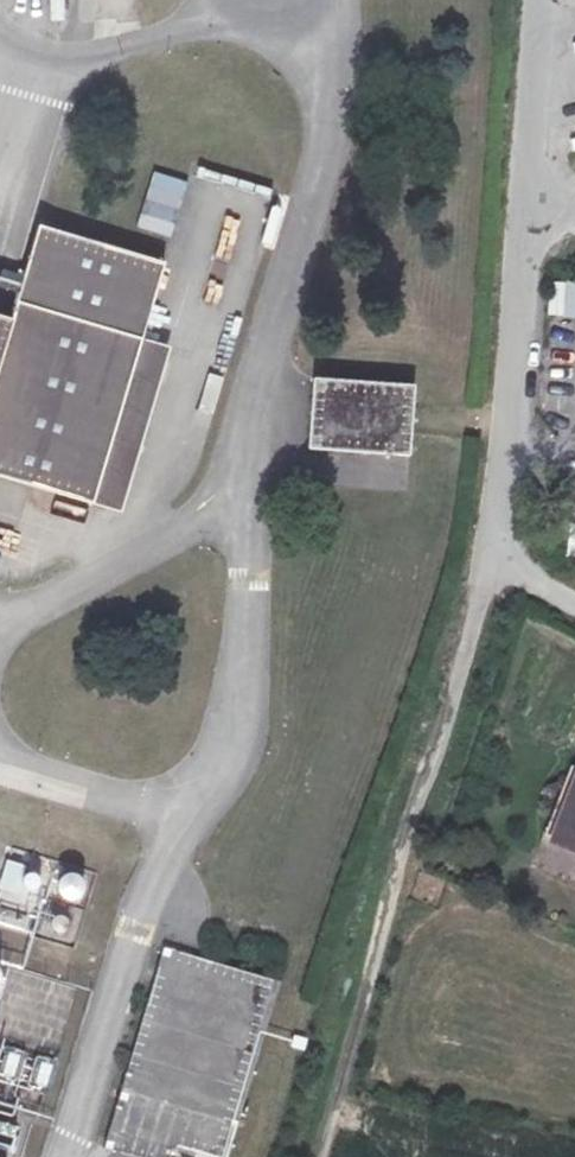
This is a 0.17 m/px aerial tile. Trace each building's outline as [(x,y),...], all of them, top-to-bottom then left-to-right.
[(153,172),(136,229),(170,239),(187,182),(153,172)] [(99,476),(170,240),(49,204),(25,283),(0,275),(0,447),(99,476)] [(561,288),(559,322),(574,323),(574,289),(561,288)] [(419,389),(314,382),(309,454),(414,461),(419,389)] [(551,845),(574,854),(574,781),(551,845)] [(545,850),(540,868),(574,878),(574,859),(545,850)] [(18,854),(0,921),(0,924),(66,943),(85,874),(18,854)] [(175,962),(118,1148),(146,1156),(208,1156),(260,987),(175,962)] [(0,1019),(0,1141),(19,1146),(52,1033),(0,1019)] [(13,1150),(0,1146),(0,1156),(10,1156),(13,1150)]
